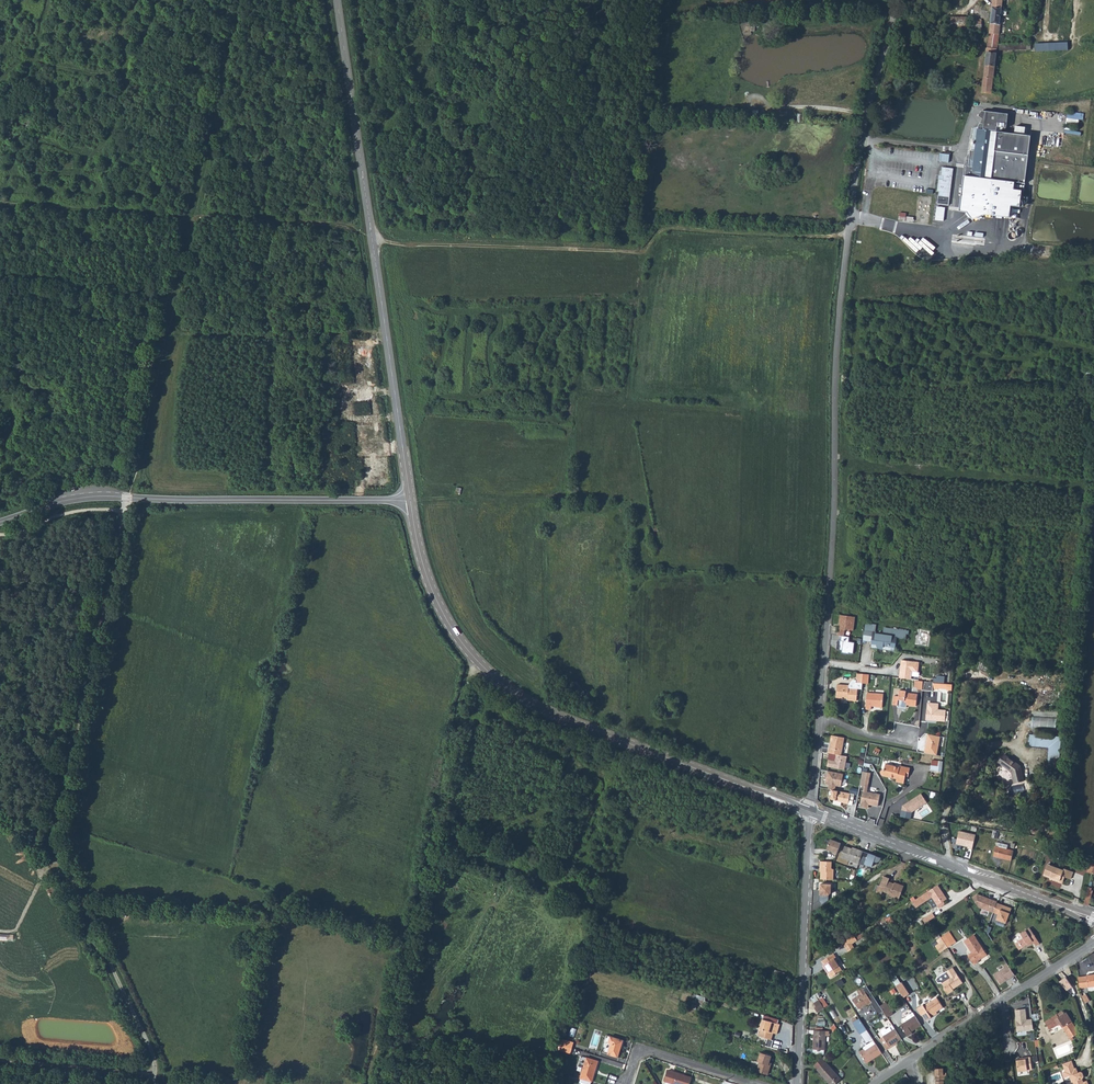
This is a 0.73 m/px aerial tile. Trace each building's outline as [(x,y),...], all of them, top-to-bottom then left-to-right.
[(989,34),(999,35),(1003,0),(993,0),(989,34)] [(947,18),(947,29),(951,29),(951,33),(966,34),(968,18),(952,17),(952,19),(947,18)] [(972,20),(971,28),(976,28),(976,31),(979,32),(979,28),(982,28),(982,20),(976,19),(975,20),(972,20)] [(999,35),(989,34),(987,48),(986,49),(986,51),(986,54),(982,93),(992,94),(998,44),(999,35)] [(1068,43),(1035,45),(1035,52),(1068,50),(1068,43)] [(922,50),(899,52),(899,60),(923,58),(922,50)] [(1021,206),(1025,191),(1032,136),(1026,135),(1027,127),(1017,126),(1016,134),(1003,132),(1004,127),(1008,128),(1010,114),(983,110),(979,115),(983,119),(983,123),(981,123),(979,125),(979,128),(974,128),(972,140),(977,140),(975,150),(970,150),(970,153),(969,159),(967,159),(962,191),(960,210),(968,211),(974,218),(986,214),(1010,217),(1012,205),(1021,206)] [(1068,111),(1067,122),(1078,123),(1078,119),(1084,119),(1084,112),(1068,111)] [(940,153),(940,161),(950,162),(950,153),(940,153)] [(942,167),(941,175),(943,175),(943,179),(938,178),(936,190),(938,191),(936,203),(948,204),(953,168),(942,167)] [(852,616),(840,615),(838,635),(842,636),(844,636),(845,629),(853,630),(855,621),(852,620),(852,616)] [(873,640),(872,646),(889,648),(889,650),(895,651),(897,637),(898,630),(891,629),(890,631),(889,630),(889,633),(884,632),(884,635),(873,633),(874,630),(865,629),(864,639),(873,640)] [(850,637),(844,636),(842,636),(841,641),(843,641),(842,650),(842,653),(849,654),(849,653),(853,654),(855,643),(849,642),(850,637)] [(920,661),(901,659),(898,677),(911,679),(912,671),(919,672),(920,661)] [(923,681),(922,689),(931,690),(931,688),(938,689),(938,687),(947,688),(947,690),(952,690),(952,685),(938,683),(923,681)] [(837,698),(841,698),(841,696),(848,697),(848,699),(848,700),(857,701),(858,689),(849,688),(849,685),(838,684),(837,698)] [(897,706),(906,707),(906,704),(916,705),(917,693),(905,692),(905,690),(899,690),(898,696),(894,696),(893,705),(898,705),(897,706)] [(867,693),(866,709),(871,709),(871,706),(882,707),(883,694),(867,693)] [(928,702),(927,719),(945,721),(946,710),(938,710),(939,703),(928,702)] [(927,742),(925,754),(937,756),(941,736),(929,734),(928,742),(927,742)] [(1048,775),(1058,776),(1061,738),(1031,735),(1030,746),(1050,748),(1048,775)] [(845,738),(832,736),(829,753),(837,755),(842,756),(845,738)] [(1005,754),(999,762),(1012,772),(1015,783),(1024,781),(1020,766),(1005,754)] [(848,757),(842,756),(837,755),(836,761),(829,760),(828,767),(845,770),(848,757)] [(933,760),(931,769),(938,771),(940,762),(933,760)] [(881,771),(881,772),(881,774),(883,776),(887,776),(897,779),(897,781),(904,783),(905,776),(909,776),(910,768),(900,766),(900,767),(886,764),(885,769),(883,770),(881,771)] [(872,772),(863,770),(860,786),(864,786),(861,806),(868,808),(869,805),(879,807),(881,792),(869,790),(872,772)] [(844,774),(828,771),(826,784),(830,785),(836,786),(841,787),(844,774)] [(836,791),(833,790),(831,799),(849,805),(851,794),(836,791)] [(903,805),(900,817),(911,819),(913,811),(928,802),(922,792),(903,805)] [(976,835),(960,831),(957,844),(968,846),(968,848),(973,849),(976,835)] [(842,842),(831,839),(828,849),(838,853),(842,842)] [(994,856),(1011,860),(1014,851),(1007,849),(1008,845),(997,842),(994,856)] [(860,865),(865,851),(853,847),(853,848),(845,845),(840,858),(860,865)] [(876,856),(865,851),(860,865),(865,866),(866,864),(873,866),(876,856)] [(831,862),(820,861),(820,871),(821,871),(821,879),(833,879),(834,869),(831,869),(831,862)] [(1047,867),(1044,876),(1050,878),(1051,877),(1053,878),(1055,879),(1063,882),(1065,877),(1071,879),(1073,872),(1065,869),(1064,870),(1055,867),(1053,870),(1047,867)] [(883,891),(891,894),(890,895),(899,899),(904,886),(895,882),(894,884),(888,881),(889,878),(883,876),(880,885),(879,885),(876,891),(882,893),(883,891)] [(831,886),(820,885),(819,896),(818,896),(818,902),(821,906),(828,902),(828,897),(831,895),(831,886)] [(938,885),(928,891),(912,902),(916,907),(932,897),(939,907),(944,904),(944,903),(943,901),(946,898),(938,885)] [(1087,893),(1084,904),(1089,906),(1092,894),(1090,894),(1087,893)] [(987,897),(977,894),(972,897),(979,907),(993,912),(997,903),(997,901),(993,900),(987,898),(987,897)] [(997,903),(993,912),(999,914),(997,919),(1006,923),(1012,908),(997,903)] [(923,918),(926,923),(930,920),(935,917),(932,912),(923,918)] [(1030,927),(1020,933),(1020,934),(1022,937),(1016,942),(1020,948),(1033,940),(1036,944),(1040,942),(1030,927)] [(950,932),(946,935),(952,945),(956,942),(950,932)] [(854,935),(843,942),(846,948),(858,940),(854,935)] [(946,935),(941,937),(948,947),(952,945),(946,935)] [(974,935),(964,941),(967,945),(977,939),(974,935)] [(948,947),(941,937),(936,940),(939,944),(935,946),(939,952),(948,947)] [(977,939),(967,945),(972,953),(968,955),(974,965),(978,962),(977,960),(987,955),(977,939)] [(834,954),(822,962),(824,965),(823,965),(830,978),(842,970),(835,959),(836,958),(834,954)] [(1000,984),(1015,975),(1008,963),(1004,966),(1005,967),(994,974),(1000,984)] [(953,969),(946,973),(949,978),(941,983),(944,989),(943,989),(947,996),(953,992),(952,990),(962,984),(953,969)] [(1092,975),(1092,976),(1087,976),(1079,977),(1080,987),(1093,986),(1093,987),(1093,974),(1092,975)] [(1066,976),(1060,980),(1067,989),(1072,986),(1066,976)] [(896,987),(904,999),(910,995),(902,983),(896,987)] [(884,1012),(880,1007),(867,987),(864,989),(863,988),(858,991),(860,995),(853,999),(859,1008),(861,1009),(868,1004),(869,1005),(871,1004),(878,1015),(884,1012)] [(694,994),(693,1002),(699,1003),(699,1006),(705,1007),(706,995),(694,994)] [(1085,994),(1081,996),(1086,1003),(1090,1000),(1085,994)] [(822,999),(819,1001),(824,1009),(827,1008),(822,999)] [(921,1006),(916,1010),(920,1017),(921,1016),(925,1022),(936,1016),(935,1014),(942,1009),(936,999),(922,1007),(921,1006)] [(824,1009),(819,1001),(814,1004),(817,1008),(815,1009),(817,1014),(824,1009)] [(886,1003),(880,1007),(884,1012),(888,1017),(893,1014),(886,1003)] [(1026,1009),(1015,1010),(1018,1031),(1034,1029),(1032,1019),(1026,1020),(1026,1017),(1026,1016),(1026,1009)] [(1059,1016),(1057,1014),(1045,1022),(1050,1029),(1060,1023),(1070,1038),(1080,1032),(1066,1011),(1064,1013),(1059,1016)] [(905,1023),(900,1026),(907,1037),(913,1033),(912,1032),(921,1026),(915,1016),(913,1013),(903,1019),(905,1023)] [(763,1019),(758,1035),(771,1039),(773,1034),(772,1033),(772,1032),(773,1032),(778,1033),(781,1024),(763,1019)] [(857,1020),(853,1023),(860,1035),(867,1031),(859,1019),(857,1020)] [(901,1039),(893,1026),(887,1030),(886,1029),(885,1029),(882,1031),(882,1032),(884,1036),(879,1040),(887,1051),(891,1048),(890,1046),(901,1039)] [(814,1031),(813,1050),(825,1051),(826,1032),(814,1031)] [(606,1043),(604,1053),(619,1057),(624,1040),(607,1036),(605,1042),(606,1043)] [(563,1039),(562,1045),(572,1048),(574,1042),(563,1039)] [(882,1054),(876,1045),(874,1041),(864,1047),(864,1049),(864,1050),(859,1053),(867,1064),(882,1054)] [(572,1048),(562,1045),(560,1051),(570,1054),(572,1048)] [(771,1066),(769,1065),(770,1062),(772,1056),(762,1053),(759,1062),(761,1062),(758,1072),(768,1075),(771,1066)] [(1026,1059),(1016,1060),(1018,1071),(1032,1070),(1030,1057),(1025,1058),(1026,1059)] [(587,1058),(581,1079),(592,1082),(599,1061),(587,1058)] [(815,1064),(819,1069),(818,1070),(831,1083),(836,1083),(841,1080),(826,1063),(825,1063),(822,1058),(815,1064)] [(1061,1063),(1065,1071),(1067,1076),(1070,1074),(1073,1080),(1074,1080),(1075,1083),(1091,1083),(1088,1077),(1083,1080),(1082,1076),(1083,1076),(1084,1074),(1082,1070),(1081,1069),(1078,1070),(1076,1066),(1074,1067),(1070,1059),(1061,1063)] [(936,1069),(937,1076),(939,1075),(939,1081),(937,1081),(937,1083),(945,1083),(948,1083),(947,1073),(944,1073),(944,1068),(936,1069)] [(665,1082),(668,1082),(667,1083),(690,1083),(691,1078),(684,1075),(684,1077),(683,1076),(683,1074),(668,1070),(665,1082)]
